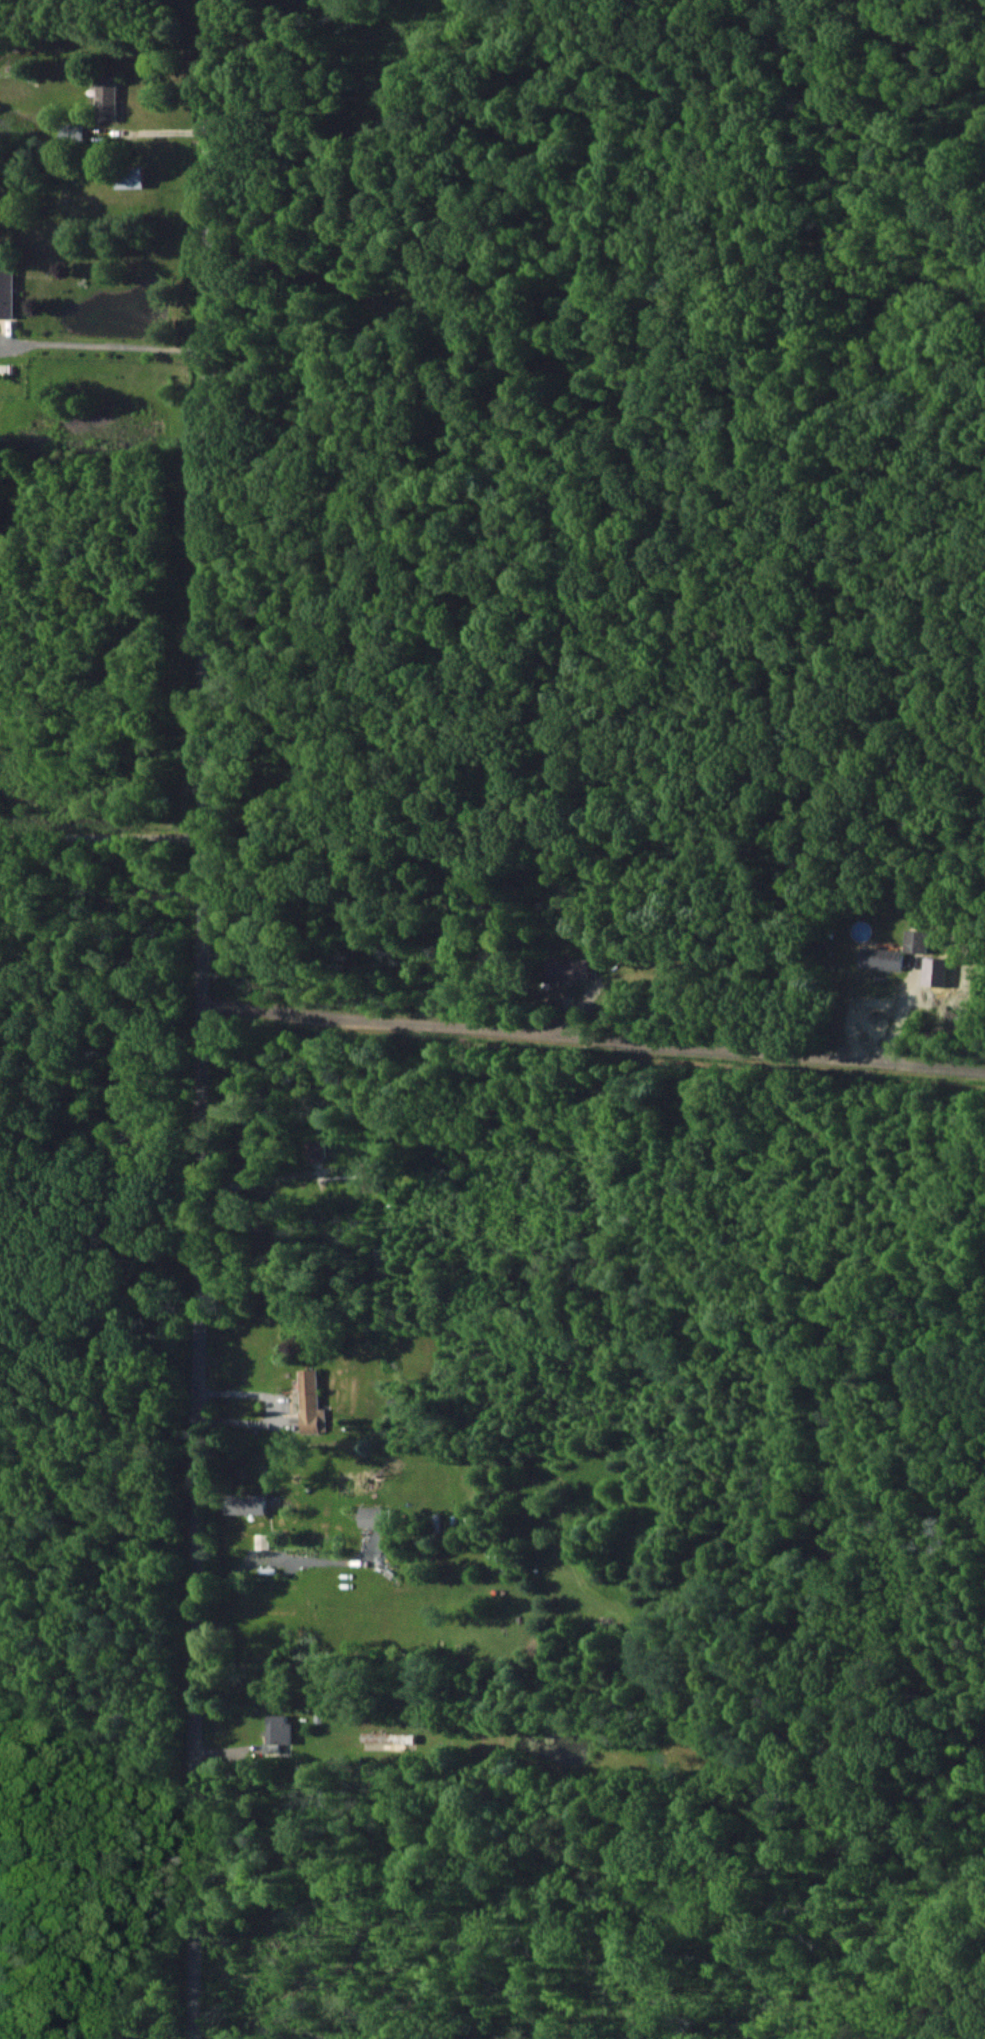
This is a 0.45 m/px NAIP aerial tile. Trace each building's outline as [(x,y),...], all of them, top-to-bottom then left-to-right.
[(117,120),(117,76),(98,75),(97,120),(117,120)] [(85,122),(61,121),(61,138),(84,139),(85,122)] [(118,187),(145,187),(145,166),(117,166),(118,187)] [(14,318),(15,266),(0,265),(0,317),(14,318)] [(928,953),(930,931),(907,929),(905,951),(928,953)] [(904,969),(905,949),(861,947),(860,967),(904,969)] [(924,985),(946,986),(948,958),(925,957),(924,985)] [(547,959),(548,979),(591,978),(590,958),(547,959)] [(307,1161),(326,1160),(325,1140),(306,1140),(307,1161)] [(299,1369),(301,1432),(326,1431),(325,1408),(319,1408),(318,1368),(299,1369)] [(268,1513),(267,1493),(226,1494),(227,1514),(268,1513)] [(359,1526),(383,1526),(383,1507),(360,1506),(359,1526)] [(257,1548),(270,1548),(270,1534),(256,1534),(257,1548)] [(291,1743),(290,1713),(267,1714),(268,1742),(264,1743),(264,1751),(280,1751),(280,1743),(291,1743)] [(415,1750),(415,1733),(363,1731),(362,1748),(415,1750)]
